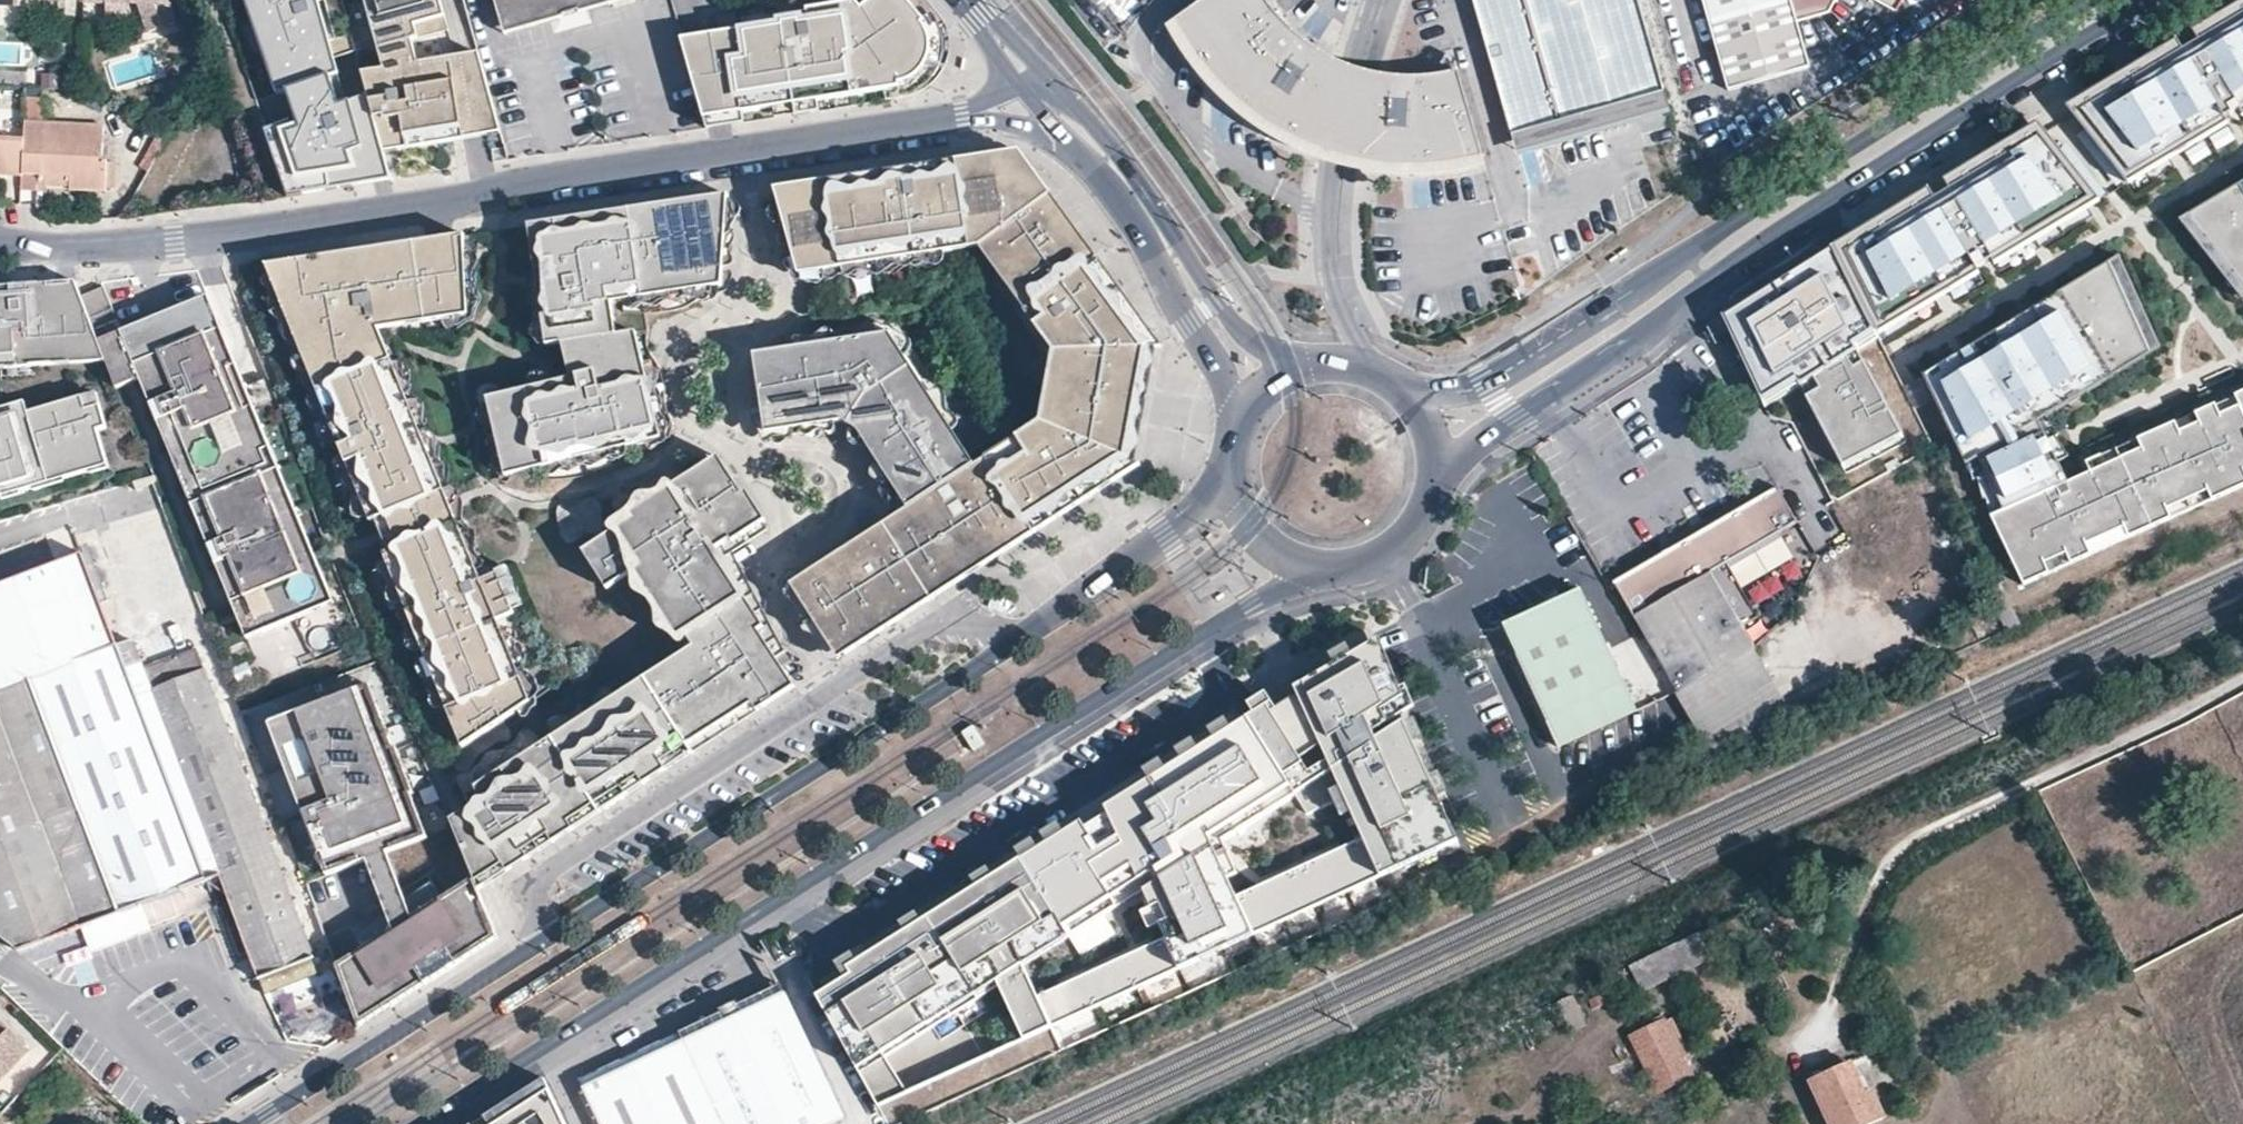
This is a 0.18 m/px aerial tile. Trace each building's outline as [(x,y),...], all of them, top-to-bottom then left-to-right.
[(21,8),(22,0),(0,0),(0,7),(21,8)] [(84,5),(107,7),(127,8),(141,7),(151,37),(181,27),(172,0),(84,0),(84,5)] [(263,26),(260,27),(268,55),(271,55),(280,86),(292,131),(340,118),(337,108),(327,71),(315,75),(310,60),(306,45),(316,43),(304,0),(294,0),(256,0),(263,26)] [(389,71),(364,77),(370,99),(378,133),(409,125),(416,136),(489,117),(472,51),(414,66),(405,32),(442,23),(436,0),(370,0),(389,71)] [(502,24),(589,0),(495,0),(502,24)] [(502,24),(505,34),(630,0),(589,0),(502,24)] [(851,0),(842,12),(814,16),(815,24),(798,27),(797,21),(806,19),(804,8),(740,19),(742,29),(712,34),(718,72),(725,114),(773,106),(772,101),(795,97),(797,113),(817,110),(815,100),(884,88),(906,84),(925,25),(904,0),(851,0)] [(814,16),(842,12),(851,0),(804,8),(806,19),(797,21),(798,27),(815,24),(814,16)] [(928,0),(904,0),(925,25),(939,14),(928,0)] [(1298,141),(1305,144),(1319,149),(1335,155),(1359,162),(1373,164),(1403,166),(1430,166),(1456,164),(1480,158),(1456,71),(1434,75),(1413,76),(1380,74),(1355,68),(1342,63),(1331,56),(1324,53),(1303,37),(1286,22),(1270,2),(1269,0),(1204,0),(1176,19),(1186,36),(1195,50),(1210,71),(1229,91),(1253,113),(1279,130),(1298,141)] [(1665,97),(1638,0),(1474,0),(1513,137),(1665,97)] [(1710,40),(1724,87),(1807,61),(1795,20),(1825,10),(1832,0),(1699,0),(1710,40)] [(1894,12),(1901,0),(1871,0),(1894,12)] [(2188,26),(2197,41),(2180,51),(2171,36),(2064,101),(2128,183),(2225,124),(2221,119),(2236,110),(2239,115),(2242,113),(2242,0),(2235,0),(2188,26)] [(107,7),(107,23),(126,24),(127,8),(107,7)] [(740,19),(739,9),(709,14),(712,34),(742,29),(740,19)] [(950,70),(955,55),(955,38),(951,29),(939,14),(925,25),(906,84),(884,88),(885,98),(907,95),(932,89),(942,82),(950,70)] [(323,57),(310,60),(315,75),(327,71),(323,57)] [(885,98),(884,88),(815,100),(817,110),(885,98)] [(340,118),(292,131),(269,140),(288,201),(394,179),(378,133),(370,99),(337,108),(340,118)] [(2096,202),(2031,120),(1941,177),(1949,191),(1934,201),(1925,187),(1903,201),(1945,291),(1976,273),(1973,269),(1989,260),(1991,264),(2096,202)] [(24,142),(25,125),(0,124),(0,141),(24,142)] [(104,161),(105,128),(25,125),(24,142),(23,177),(73,178),(73,192),(107,192),(108,162),(104,161)] [(23,179),(23,177),(24,142),(0,141),(0,178),(23,179)] [(1155,351),(1007,156),(812,187),(825,274),(956,254),(954,242),(985,238),(990,245),(984,250),(1055,355),(1146,352),(1155,351)] [(2191,215),(2242,284),(2242,184),(2191,215)] [(825,274),(812,187),(780,192),(804,278),(825,274)] [(729,290),(734,199),(534,230),(553,350),(568,348),(624,339),(619,307),(729,290)] [(1945,291),(1903,201),(1832,246),(1874,332),(1945,291)] [(2191,215),(2181,221),(2242,300),(2242,284),(2191,215)] [(984,250),(990,245),(985,238),(954,242),(956,254),(984,250)] [(475,320),(471,240),(272,270),(377,526),(452,496),(398,365),(385,334),(475,320)] [(1832,246),(1719,318),(1761,401),(1804,379),(1809,389),(1799,394),(1837,469),(1896,439),(1859,364),(1849,370),(1844,359),(1879,342),(1874,332),(1832,246)] [(2119,256),(2109,262),(2151,355),(2161,349),(2119,256)] [(2234,399),(2238,408),(2218,417),(2214,408),(2092,462),(2096,472),(2066,485),(2057,463),(2039,422),(2047,418),(2151,355),(2109,262),(2049,297),(2055,306),(2041,315),(2035,305),(2017,316),(2022,325),(2009,333),(2003,324),(1985,335),(1991,344),(1977,352),(1971,343),(1953,353),(1959,363),(1945,371),(1940,362),(1921,372),(1947,427),(1957,422),(1966,443),(1957,448),(1964,463),(1966,462),(1976,457),(2001,509),(1998,511),(2010,534),(2000,539),(2021,583),(2046,572),(2042,561),(2063,552),(2068,562),(2088,553),(2084,543),(2122,526),(2127,536),(2169,518),(2165,508),(2206,490),(2210,500),(2242,485),(2242,395),(2234,399)] [(109,295),(101,274),(76,276),(83,294),(87,304),(109,295)] [(106,354),(87,304),(83,294),(76,276),(53,278),(66,312),(70,357),(106,354)] [(66,312),(53,278),(48,278),(48,284),(31,285),(30,279),(7,282),(8,290),(0,291),(0,363),(3,363),(2,354),(36,352),(37,360),(70,357),(66,312)] [(124,330),(109,295),(87,304),(106,354),(119,391),(144,382),(124,330)] [(283,493),(266,452),(273,449),(257,408),(249,411),(232,370),(240,367),(211,297),(124,330),(144,382),(162,423),(169,420),(177,440),(170,443),(187,485),(195,481),(212,523),(203,526),(242,620),(252,616),(259,634),(298,618),(293,605),(331,589),(317,555),(309,557),(291,514),(299,511),(290,490),(283,493)] [(2049,297),(2035,305),(2041,315),(2055,306),(2049,297)] [(643,336),(635,305),(619,307),(624,339),(643,336)] [(2022,325),(2017,316),(2003,324),(2009,333),(2022,325)] [(939,412),(891,338),(888,334),(784,351),(796,430),(847,422),(851,417),(862,425),(914,506),(792,585),(832,647),(1125,458),(1041,424),(974,467),(939,412)] [(1991,344),(1985,335),(1971,343),(1977,352),(1991,344)] [(669,442),(643,336),(624,339),(568,348),(577,382),(494,403),(513,481),(669,442)] [(796,430),(784,351),(768,354),(780,432),(796,430)] [(37,360),(36,352),(2,354),(3,363),(4,371),(37,368),(37,360)] [(1125,458),(1146,352),(1055,355),(1041,424),(1125,458)] [(1953,353),(1940,362),(1945,371),(1959,363),(1953,353)] [(257,408),(240,367),(232,370),(249,411),(257,408)] [(105,407),(100,394),(87,398),(91,412),(105,407)] [(63,472),(66,480),(97,471),(94,463),(110,459),(102,432),(111,429),(105,407),(91,412),(87,398),(33,413),(1,422),(0,422),(0,498),(4,497),(2,489),(28,481),(35,480),(63,472)] [(33,413),(30,402),(0,411),(0,418),(1,422),(33,413)] [(2059,437),(2047,418),(2039,422),(2057,463),(2068,459),(2056,439),(2059,437)] [(177,440),(169,420),(162,423),(170,443),(177,440)] [(1966,443),(1957,422),(1947,427),(1957,448),(1966,443)] [(290,490),(273,449),(266,452),(283,493),(290,490)] [(756,612),(763,607),(734,552),(766,531),(719,457),(705,466),(748,533),(734,542),(732,539),(716,549),(756,612)] [(1976,457),(1966,462),(1971,478),(1976,476),(1980,497),(1983,496),(1988,514),(2000,539),(2010,534),(1998,511),(2001,509),(1976,457)] [(840,659),(1142,465),(1125,458),(832,647),(840,659)] [(112,467),(110,459),(94,463),(97,471),(112,467)] [(631,513),(685,478),(677,465),(622,500),(631,513)] [(490,868),(789,675),(782,664),(790,659),(763,607),(756,612),(716,549),(732,539),(734,542),(748,533),(705,466),(685,478),(631,513),(634,518),(611,533),(636,571),(687,651),(544,743),(469,791),(467,793),(473,806),(466,811),(490,868)] [(30,490),(66,480),(63,472),(35,480),(28,481),(30,490)] [(4,497),(30,490),(28,481),(2,489),(4,497)] [(212,523),(195,481),(187,485),(203,526),(212,523)] [(1748,649),(1721,602),(1705,577),(1722,566),(1775,535),(1796,523),(1775,488),(1612,585),(1676,691),(1746,651),(1748,649)] [(2210,500),(2206,490),(2165,508),(2169,518),(2210,500)] [(317,555),(299,511),(291,514),(309,557),(317,555)] [(2127,536),(2122,526),(2084,543),(2088,553),(2127,536)] [(522,618),(506,578),(489,585),(465,528),(450,534),(406,552),(391,558),(455,714),(529,683),(505,625),(522,618)] [(636,571),(611,533),(585,550),(609,588),(636,571)] [(1787,554),(1775,535),(1722,566),(1734,586),(1787,554)] [(257,980),(294,966),(316,958),(225,726),(195,649),(174,595),(102,626),(68,543),(0,570),(0,939),(16,951),(218,877),(227,901),(257,980)] [(2068,562),(2063,552),(2042,561),(2046,572),(2068,562)] [(298,618),(337,602),(331,589),(293,605),(298,618)] [(1500,625),(1515,656),(1558,747),(1634,710),(1604,644),(1578,589),(1560,597),(1500,625)] [(294,647),(299,662),(338,649),(326,611),(296,621),(304,643),(294,647)] [(259,634),(252,616),(242,620),(249,638),(259,634)] [(883,1113),(1472,848),(1463,828),(1383,647),(824,988),(883,1113)] [(1767,686),(1746,651),(1676,691),(1672,692),(1693,728),(1767,686)] [(257,710),(263,725),(355,691),(350,676),(257,710)] [(470,752),(539,707),(529,683),(455,714),(470,752)] [(382,707),(374,686),(353,694),(361,715),(382,707)] [(423,839),(407,796),(398,772),(403,771),(396,751),(398,750),(382,707),(361,715),(353,694),(291,717),(299,738),(278,746),(285,766),(296,761),(312,802),(301,806),(311,832),(321,828),(329,850),(324,852),(333,873),(423,839)] [(299,738),(291,717),(270,725),(278,746),(299,738)] [(469,791),(544,743),(536,730),(461,778),(469,791)] [(418,792),(402,748),(398,750),(396,751),(403,771),(398,772),(407,796),(414,793),(418,792)] [(312,802),(296,761),(285,766),(301,806),(312,802)] [(430,836),(414,793),(407,796),(423,839),(430,836)] [(490,868),(466,811),(453,818),(477,876),(490,868)] [(329,850),(321,828),(311,832),(327,875),(333,873),(324,852),(329,850)] [(503,936),(478,877),(367,947),(385,976),(377,982),(392,1005),(503,936)] [(1798,895),(1794,888),(1776,896),(1779,903),(1798,895)] [(227,901),(220,904),(250,982),(257,980),(227,901)] [(1627,968),(1640,993),(1689,970),(1710,959),(1697,934),(1627,968)] [(392,1005),(377,982),(385,976),(367,947),(337,965),(360,1026),(392,1005)] [(331,986),(309,995),(317,1013),(339,1004),(331,986)] [(739,1006),(742,1014),(783,993),(779,986),(739,1006)] [(727,1123),(832,1123),(844,1118),(806,1040),(783,993),(742,1014),(724,1023),(686,1042),(727,1123)] [(1572,997),(1557,1004),(1569,1032),(1585,1025),(1572,997)] [(721,1016),(724,1023),(742,1014),(739,1006),(736,1002),(719,1011),(721,1016)] [(724,1023),(721,1016),(682,1035),(686,1042),(724,1023)] [(33,1052),(0,1022),(0,1087),(33,1052)] [(1630,1037),(1632,1041),(1656,1091),(1687,1077),(1678,1060),(1685,1056),(1668,1023),(1662,1026),(1660,1023),(1630,1037)] [(686,1042),(585,1091),(601,1123),(727,1123),(686,1042)] [(1868,1089),(1861,1092),(1848,1062),(1811,1078),(1831,1123),(1871,1123),(1881,1120),(1868,1089)] [(515,1123),(601,1123),(585,1091),(515,1123)]
